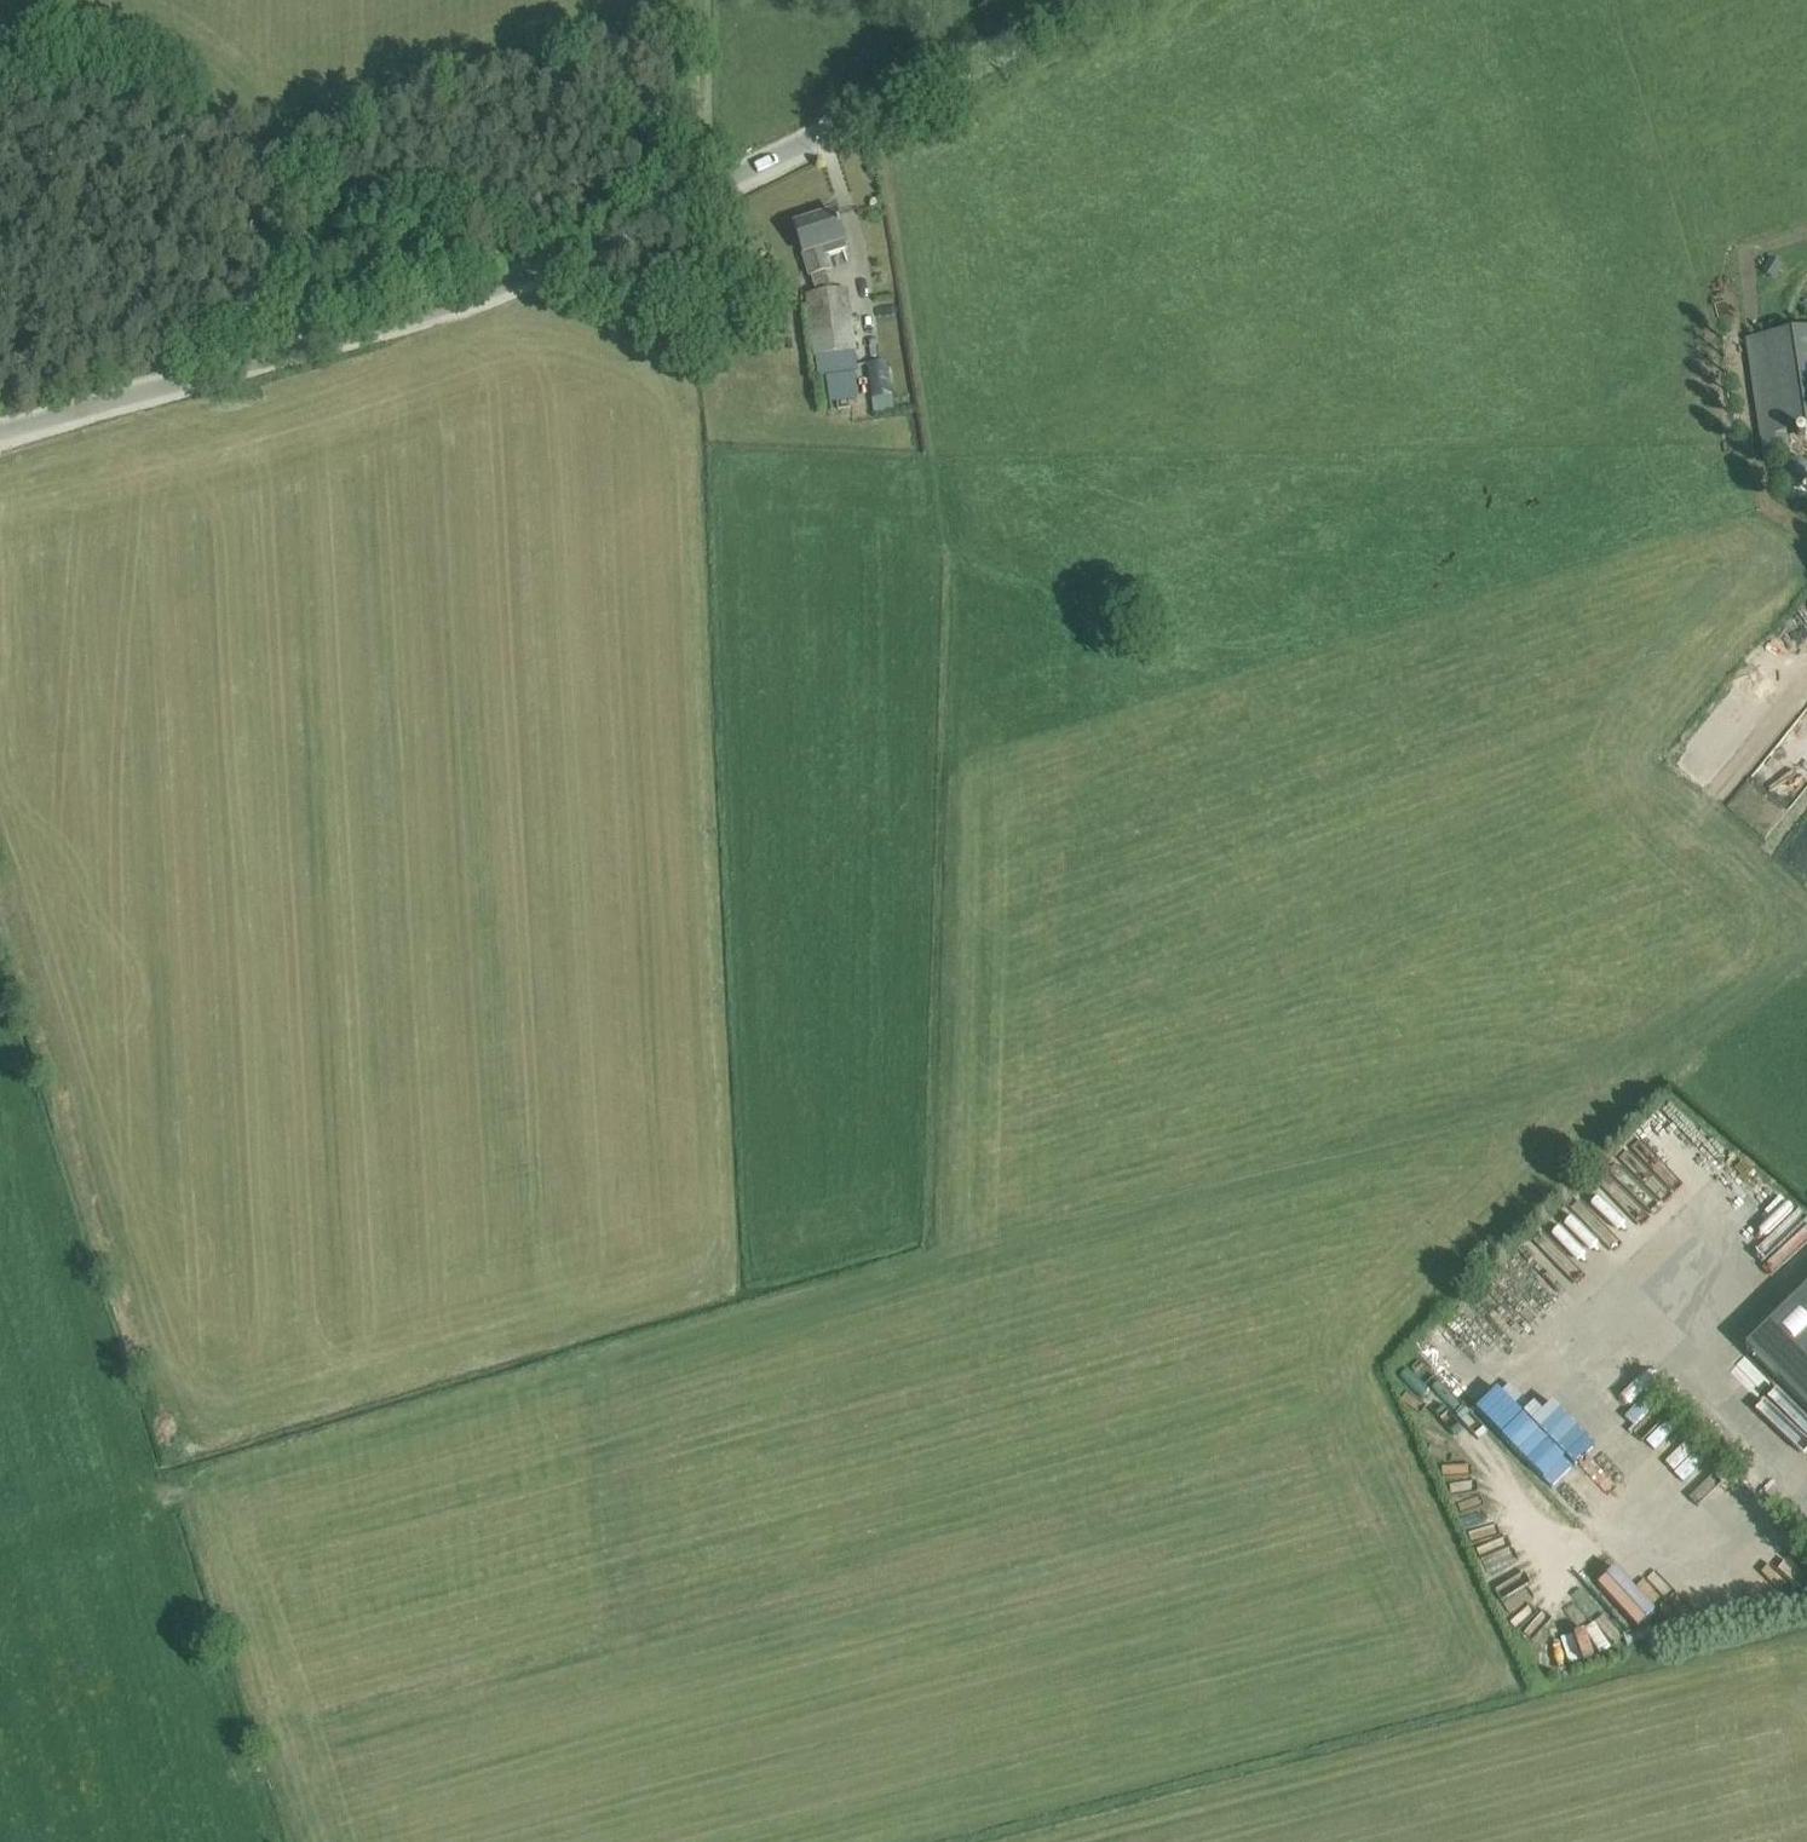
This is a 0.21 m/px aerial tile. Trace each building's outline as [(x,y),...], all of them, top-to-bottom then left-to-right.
[(836,213),(795,227),(803,254),(804,254),(812,278),(827,273),(831,272),(826,257),(848,250),(845,241),(836,213)] [(817,295),(807,297),(815,357),(816,357),(856,351),(848,294),(848,291),(817,295)] [(1764,457),(1790,453),(1787,434),(1806,431),(1806,331),(1747,339),(1764,457)] [(887,360),(866,363),(874,413),(894,410),(892,395),(887,360)] [(1746,1350),(1806,1411),(1806,1290),(1746,1350)] [(1505,1419),(1508,1417),(1535,1447),(1555,1429),(1547,1420),(1536,1429),(1528,1421),(1525,1424),(1519,1417),(1532,1406),(1523,1396),(1532,1388),(1525,1381),(1495,1407),(1505,1419)] [(1603,1583),(1635,1625),(1647,1617),(1614,1575),(1603,1583)] [(1657,1622),(1599,1643),(1604,1656),(1662,1634),(1657,1622)]
